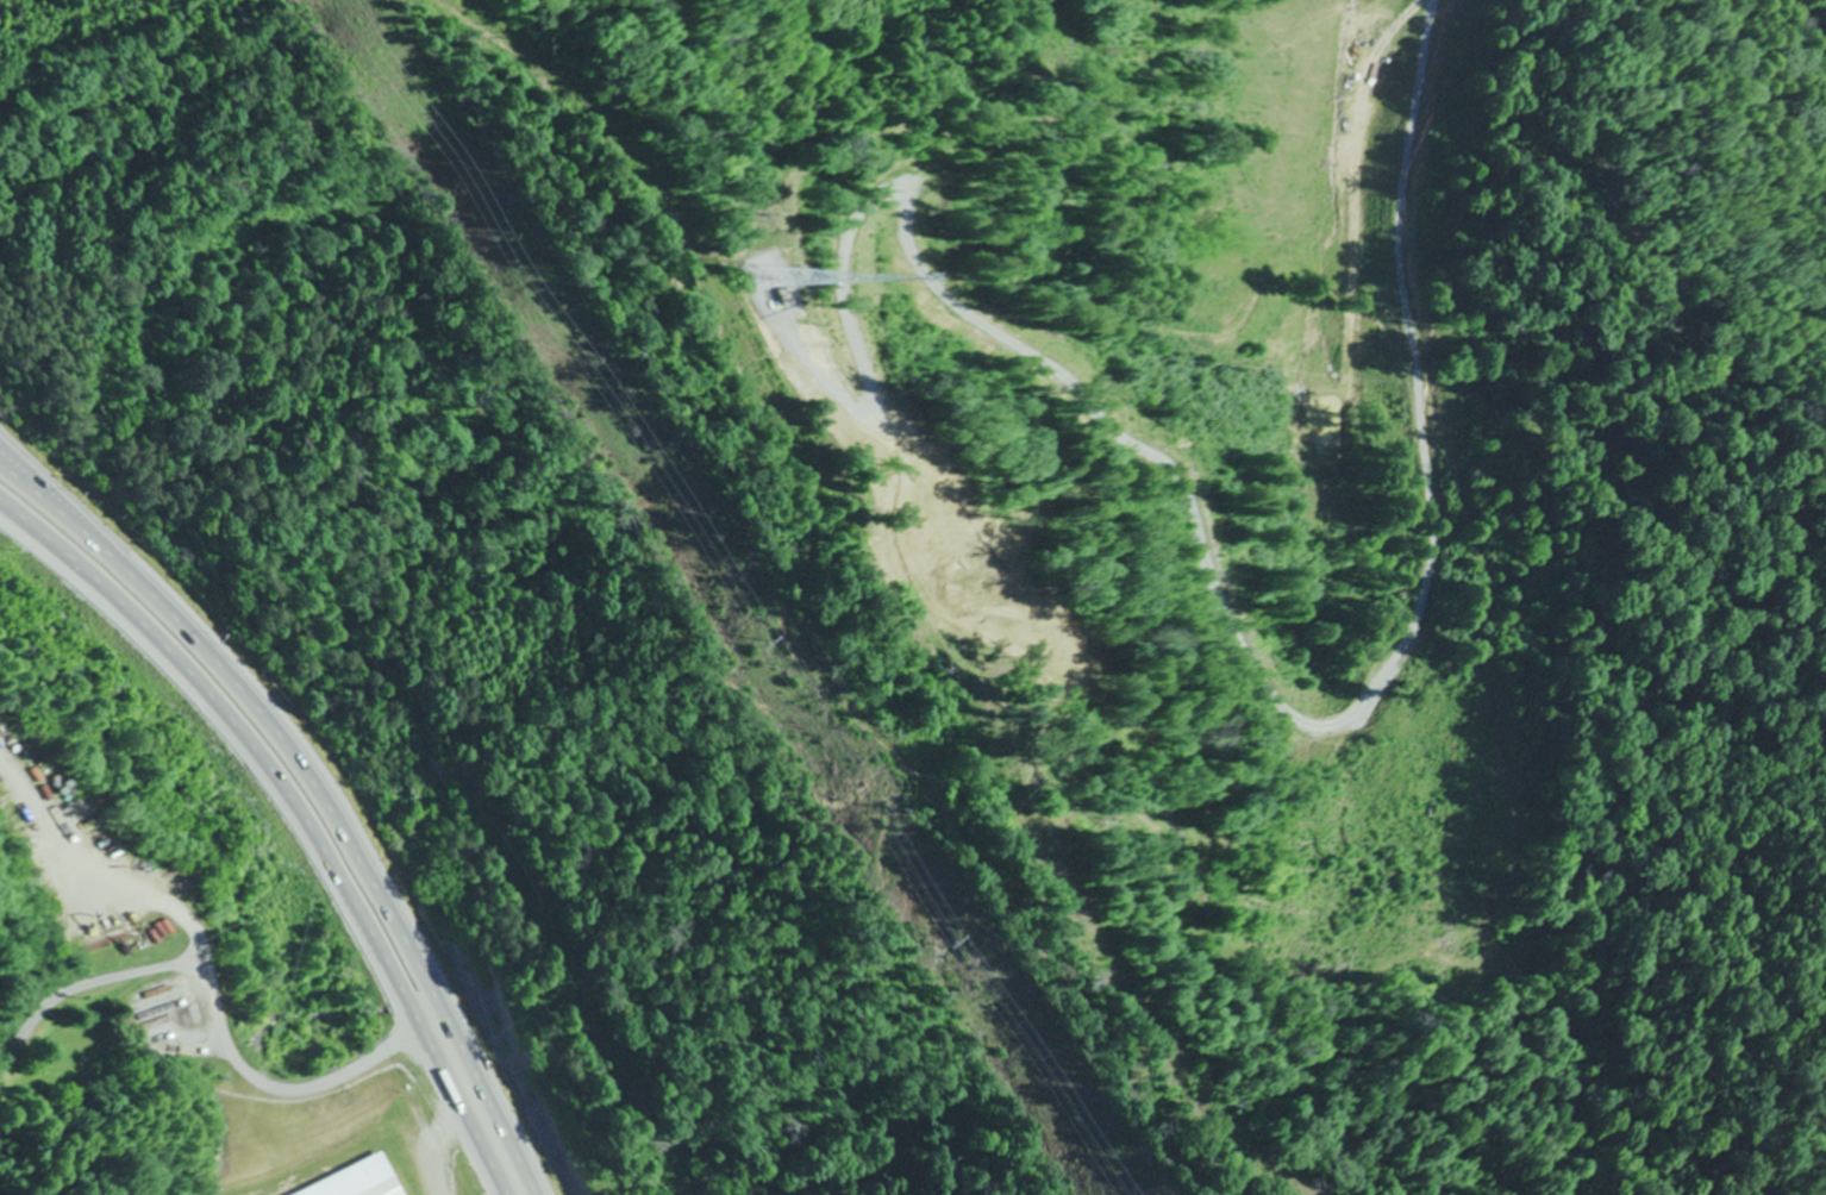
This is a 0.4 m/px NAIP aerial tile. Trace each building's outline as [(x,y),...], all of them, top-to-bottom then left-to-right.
[(371,1155),(276,1194),(388,1194),(371,1155)]
